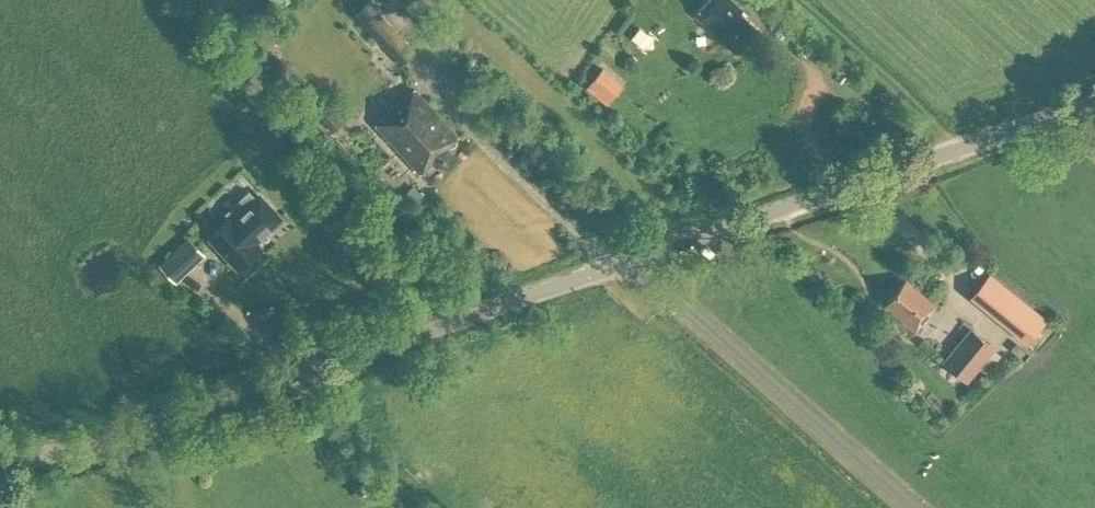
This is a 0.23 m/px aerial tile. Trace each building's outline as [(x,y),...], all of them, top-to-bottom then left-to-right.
[(758,28),(738,12),(741,9),(731,0),(710,0),(695,16),(736,52),(758,28)] [(633,71),(637,67),(637,59),(632,55),(626,56),(628,71),(633,71)] [(613,62),(594,81),(614,101),(633,82),(613,62)] [(459,135),(415,88),(375,125),(420,172),(431,162),(435,166),(451,151),(447,147),(459,135)] [(316,113),(332,131),(347,118),(330,100),(316,113)] [(236,203),(226,212),(231,216),(210,235),(239,267),(261,247),(255,241),(281,217),(261,195),(257,199),(250,191),(236,203)] [(174,279),(204,252),(188,235),(159,263),(174,279)] [(989,271),(969,295),(1026,343),(1046,319),(989,271)] [(916,328),(936,305),(906,280),(887,303),(916,328)] [(967,381),(995,348),(971,328),(943,361),(967,381)]
